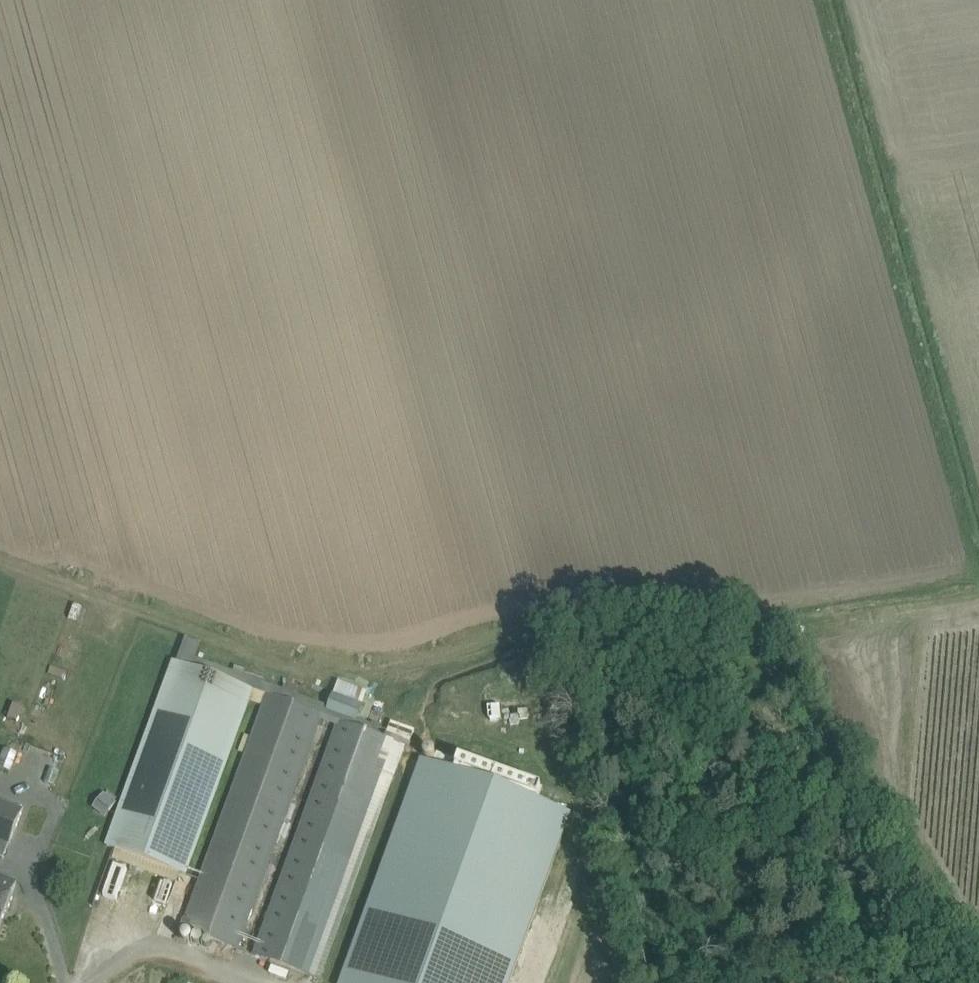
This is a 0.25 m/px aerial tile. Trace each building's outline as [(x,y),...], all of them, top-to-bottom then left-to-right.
[(410,735),(392,729),(359,718),(367,692),(338,680),(329,706),(243,674),(244,672),(235,668),(234,670),(196,657),(201,645),(185,638),(176,662),(174,661),(107,846),(185,874),(252,690),(267,695),(182,928),(236,948),(321,715),(340,722),(255,955),(309,974),(322,979),(410,735)] [(340,982),(509,982),(571,813),(538,802),(543,790),(457,759),(453,771),(421,759),(340,982)] [(103,792),(92,807),(105,817),(116,801),(103,792)] [(10,844),(23,810),(0,801),(0,841),(10,844)] [(6,909),(17,882),(0,876),(0,925),(6,909)]
